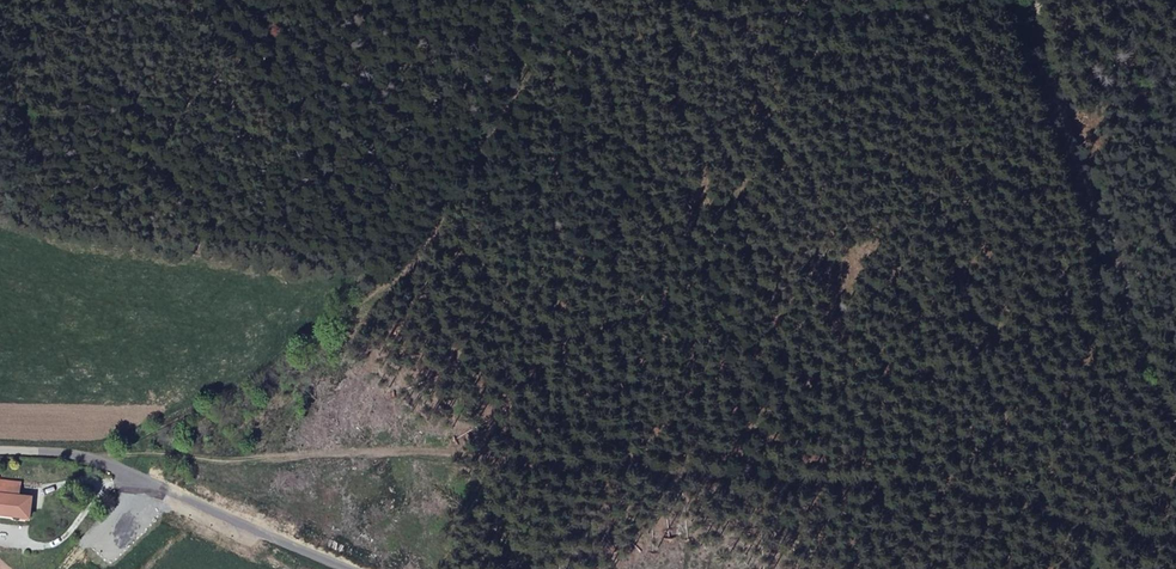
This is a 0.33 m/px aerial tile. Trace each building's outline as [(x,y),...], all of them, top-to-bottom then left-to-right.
[(26,516),(29,499),(19,497),(15,497),(16,483),(0,481),(0,513),(26,516)]
